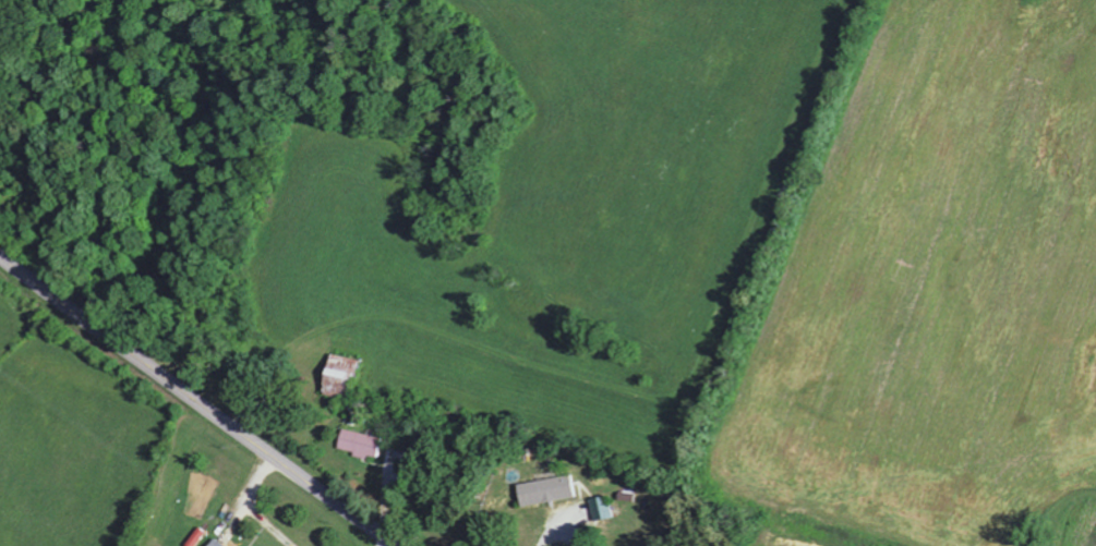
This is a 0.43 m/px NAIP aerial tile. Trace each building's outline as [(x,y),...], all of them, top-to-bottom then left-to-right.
[(363,399),(367,359),(338,357),(335,397),(363,399)] [(344,450),(373,459),(374,456),(383,459),(388,440),(350,429),(344,450)] [(526,486),(530,508),(582,498),(578,475),(526,486)] [(596,501),(601,522),(619,518),(614,496),(596,501)]
